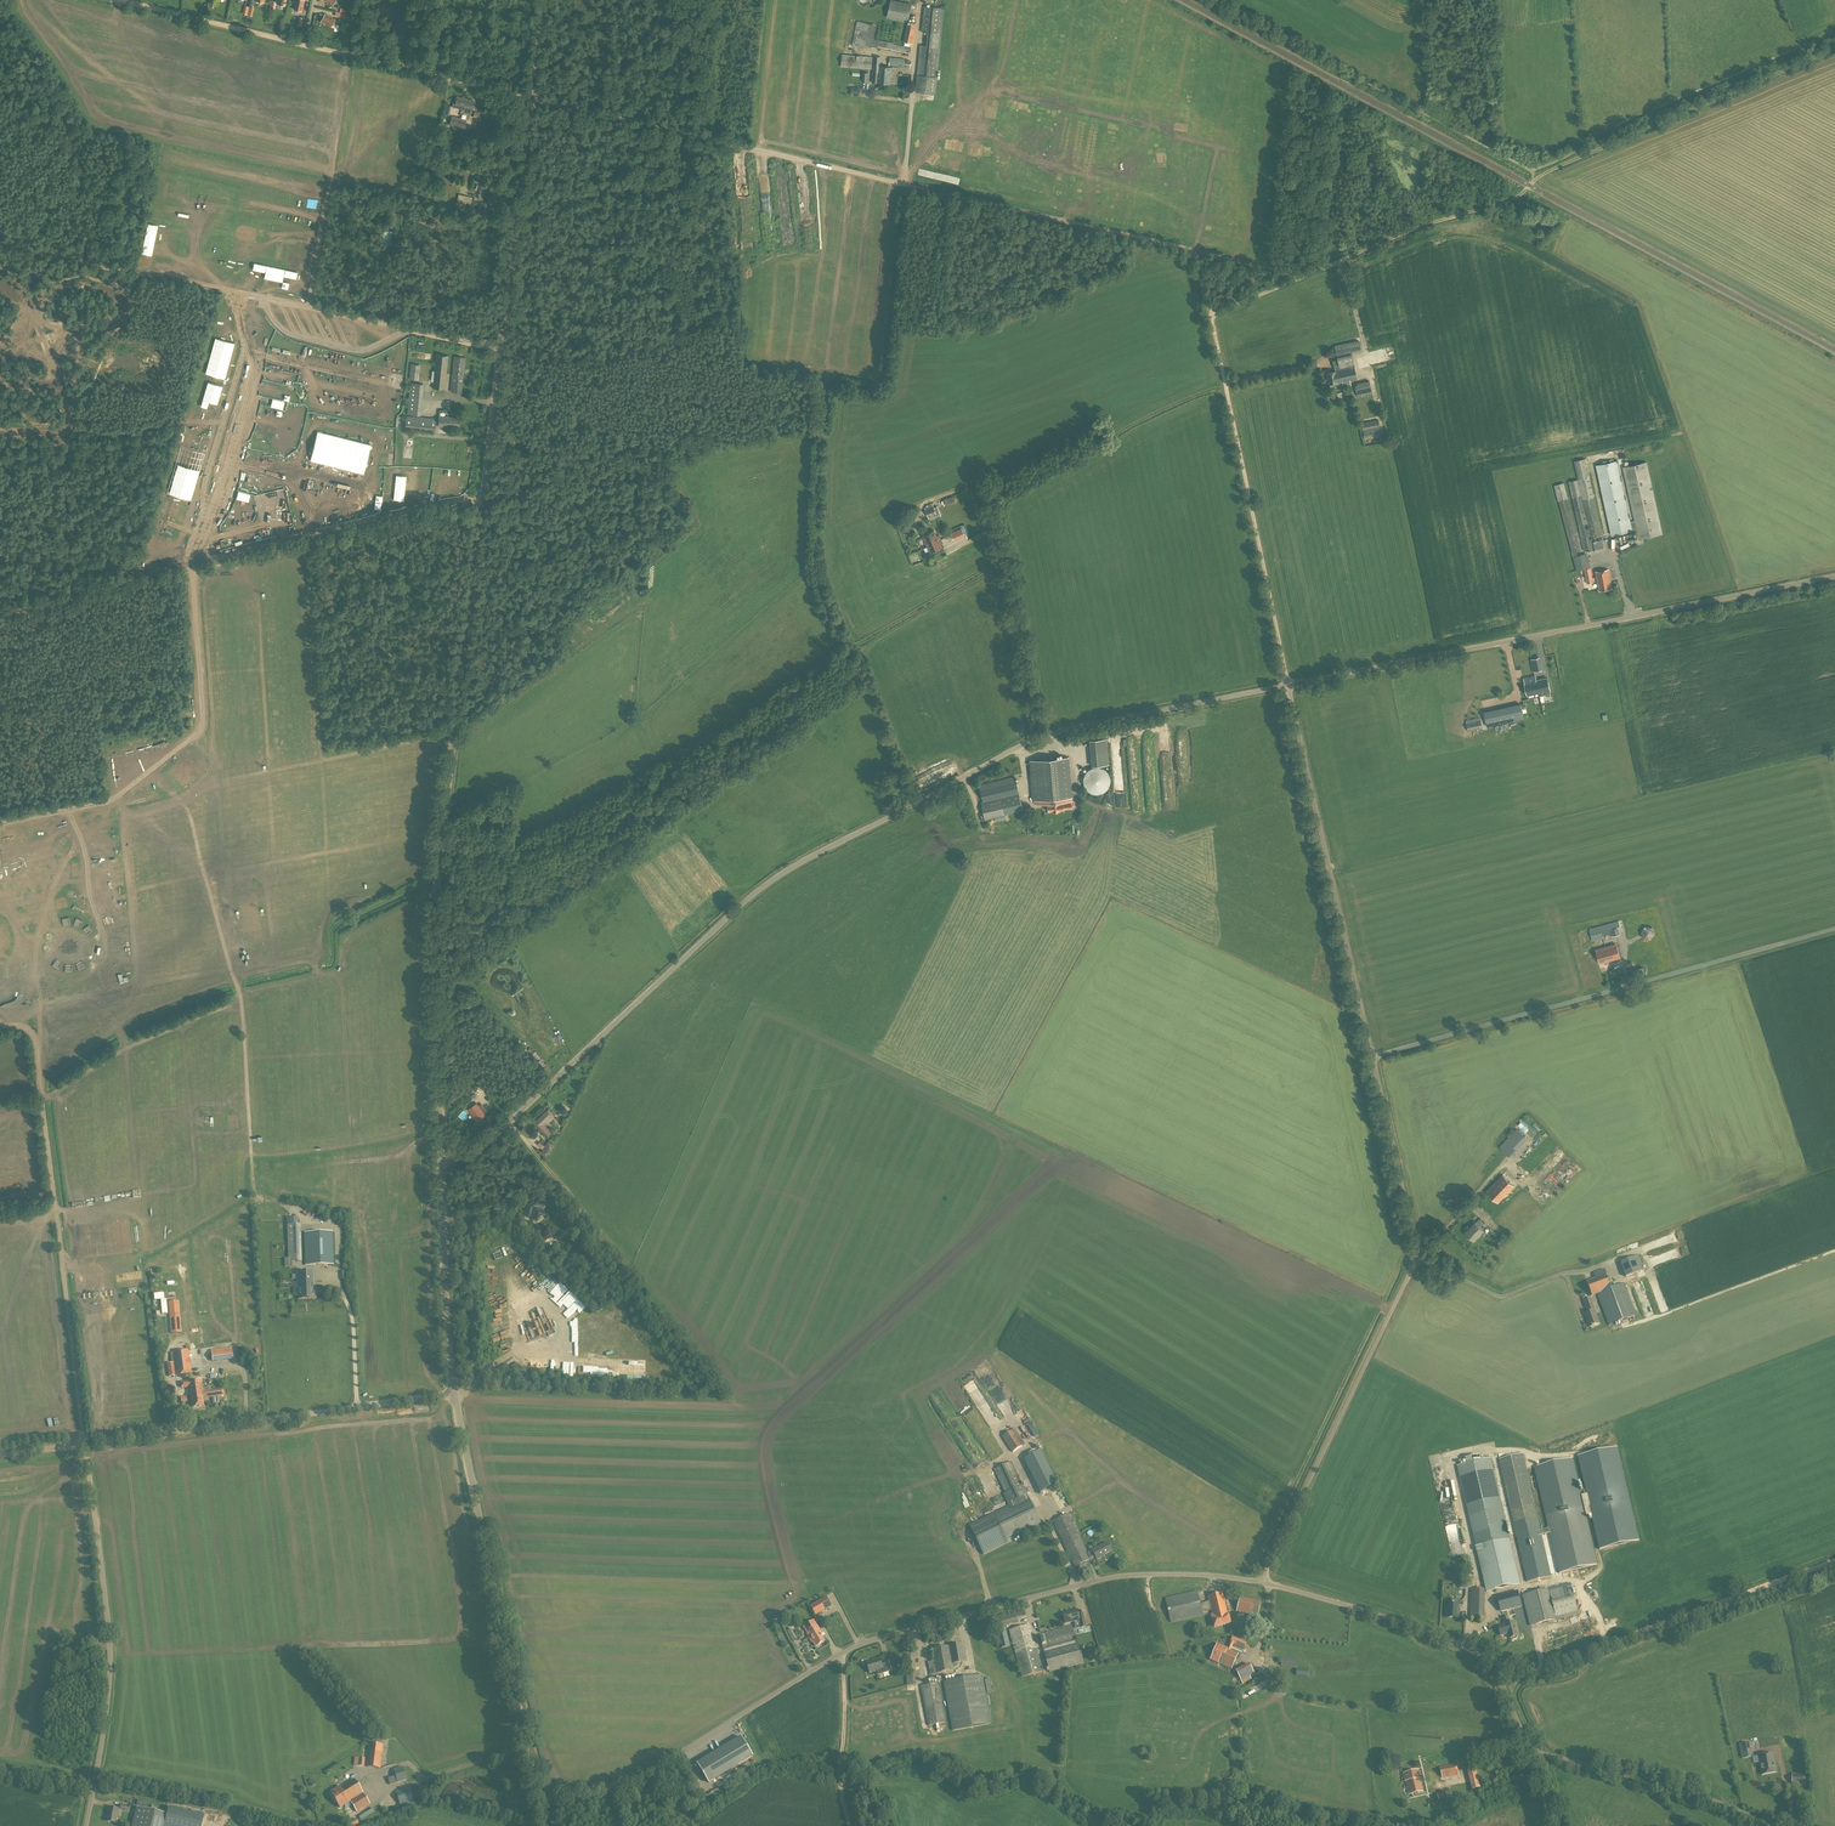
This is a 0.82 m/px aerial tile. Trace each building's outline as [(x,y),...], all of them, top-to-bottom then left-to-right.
[(304,0),(303,0),(294,0),(294,2),(295,2),(294,9),(301,11),(304,0)] [(912,4),(895,0),(890,0),(887,18),(908,22),(912,4)] [(937,77),(942,32),(940,32),(942,8),(924,6),(922,31),(928,32),(926,46),(920,45),(917,75),(915,92),(935,94),(936,77),(937,77)] [(331,26),(335,19),(325,14),(321,22),(324,24),(325,23),(331,26)] [(852,46),(865,49),(870,24),(857,21),(852,46)] [(903,41),(913,43),(915,25),(906,23),(903,41)] [(911,48),(896,45),(897,43),(888,42),(878,40),(874,39),(873,45),(878,46),(910,53),(911,48)] [(872,69),(873,57),(842,54),(841,67),(872,69)] [(892,67),(880,66),(881,57),(874,56),(872,82),(891,84),(897,84),(899,67),(910,68),(911,62),(905,61),(905,59),(889,57),(889,66),(892,66),(892,67)] [(472,109),(474,101),(457,97),(455,104),(453,103),(453,107),(463,109),(462,110),(463,112),(470,114),(471,113),(472,109)] [(464,129),(467,119),(452,116),(449,125),(464,129)] [(489,201),(492,189),(481,187),(478,199),(489,201)] [(471,203),(472,197),(459,194),(457,203),(462,204),(463,201),(471,203)] [(387,256),(389,247),(382,246),(380,254),(387,256)] [(1334,384),(1357,379),(1352,357),(1350,350),(1362,348),(1360,341),(1335,346),(1338,360),(1333,361),(1335,371),(1327,373),(1329,384),(1334,383),(1334,384)] [(445,389),(448,356),(436,354),(432,388),(445,389)] [(462,393),(466,357),(454,356),(450,392),(462,393)] [(419,380),(420,365),(411,363),(409,379),(419,380)] [(1360,408),(1375,405),(1369,381),(1357,383),(1355,386),(1360,408)] [(420,415),(423,383),(410,382),(407,414),(420,415)] [(435,431),(436,418),(406,416),(405,428),(435,431)] [(458,427),(458,418),(445,417),(445,416),(439,416),(438,427),(450,427),(450,426),(458,427)] [(1362,423),(1365,438),(1381,435),(1378,420),(1362,423)] [(1591,537),(1603,535),(1590,477),(1586,458),(1575,461),(1578,479),(1591,537)] [(1631,523),(1619,468),(1617,460),(1597,465),(1612,535),(1638,529),(1640,538),(1663,533),(1647,462),(1624,467),(1636,522),(1631,523)] [(1584,552),(1594,549),(1578,480),(1576,470),(1572,471),(1573,474),(1568,475),(1569,481),(1568,481),(1584,552)] [(1572,553),(1582,550),(1568,499),(1568,498),(1564,483),(1554,485),(1558,501),(1559,501),(1572,553)] [(945,505),(955,501),(954,496),(943,499),(945,505)] [(933,507),(933,505),(925,508),(929,520),(941,516),(937,505),(933,507)] [(965,534),(961,528),(951,533),(951,535),(954,540),(965,534)] [(935,542),(941,539),(939,535),(937,536),(934,530),(923,535),(928,546),(931,544),(932,545),(934,544),(933,543),(935,542)] [(931,544),(928,546),(931,552),(942,547),(940,544),(942,543),(941,539),(935,542),(933,543),(934,544),(932,545),(931,544)] [(1596,553),(1605,551),(1603,539),(1593,541),(1596,553)] [(1587,553),(1573,557),(1577,571),(1584,569),(1587,583),(1593,582),(1593,577),(1595,577),(1595,575),(1592,575),(1591,567),(1587,553)] [(1599,591),(1612,588),(1609,569),(1595,572),(1599,591)] [(1536,680),(1535,676),(1524,679),(1529,699),(1534,698),(1533,694),(1550,690),(1548,677),(1536,680)] [(1487,726),(1524,718),(1521,704),(1484,712),(1487,726)] [(1468,731),(1482,728),(1480,718),(1466,721),(1468,731)] [(1090,740),(1092,766),(1108,765),(1106,739),(1090,740)] [(1072,801),(1068,759),(1068,757),(1031,760),(1033,786),(1034,786),(1035,804),(1047,803),(1048,811),(1072,809),(1071,801),(1072,801)] [(1109,774),(1108,773),(1107,771),(1105,770),(1104,769),(1102,768),(1100,767),(1098,767),(1096,767),(1094,767),(1093,767),(1091,768),(1089,769),(1088,770),(1087,771),(1086,773),(1085,774),(1084,776),(1083,778),(1083,779),(1083,781),(1083,783),(1084,785),(1085,786),(1086,788),(1087,789),(1088,791),(1089,792),(1091,793),(1093,794),(1095,794),(1097,794),(1099,794),(1101,793),(1102,793),(1104,792),(1105,791),(1107,789),(1108,788),(1109,786),(1110,785),(1110,783),(1110,781),(1110,779),(1110,778),(1110,776),(1109,774)] [(985,820),(1005,815),(1004,809),(1022,805),(1015,776),(979,785),(983,801),(981,802),(985,820)] [(1621,926),(1619,920),(1598,926),(1596,926),(1589,928),(1589,930),(1590,930),(1591,931),(1590,931),(1591,935),(1590,935),(1592,942),(1602,940),(1600,932),(1609,929),(1612,937),(1620,934),(1618,927),(1621,926)] [(1642,925),(1641,938),(1652,939),(1654,926),(1642,925)] [(1600,963),(1620,957),(1616,943),(1596,949),(1600,963)] [(541,1059),(539,1056),(536,1059),(537,1061),(537,1062),(542,1068),(546,1064),(541,1058),(541,1059)] [(477,1121),(486,1115),(477,1102),(468,1108),(477,1121)] [(548,1138),(552,1134),(543,1124),(554,1114),(549,1109),(533,1123),(548,1138)] [(459,1116),(465,1120),(469,1115),(463,1110),(459,1116)] [(528,1133),(532,1129),(523,1120),(519,1124),(528,1133)] [(1525,1132),(1528,1129),(1520,1122),(1518,1124),(1525,1132)] [(547,1157),(555,1145),(548,1141),(540,1153),(547,1157)] [(1514,1153),(1503,1143),(1499,1147),(1510,1157),(1514,1153)] [(1487,1191),(1499,1203),(1514,1186),(1503,1175),(1487,1191)] [(545,1216),(539,1209),(542,1206),(537,1200),(523,1212),(528,1217),(531,1215),(537,1222),(545,1216)] [(287,1218),(287,1225),(288,1262),(302,1262),(301,1225),(298,1225),(298,1218),(287,1218)] [(1484,1223),(1479,1219),(1476,1222),(1475,1222),(1465,1232),(1474,1241),(1484,1230),(1480,1227),(1484,1223)] [(542,1245),(550,1238),(543,1230),(535,1236),(542,1245)] [(305,1266),(334,1265),(333,1231),(304,1232),(305,1266)] [(494,1260),(501,1258),(499,1252),(492,1254),(494,1260)] [(1641,1272),(1635,1257),(1621,1262),(1626,1277),(1641,1272)] [(518,1268),(522,1262),(517,1258),(513,1263),(518,1268)] [(1611,1288),(1604,1269),(1594,1273),(1596,1279),(1587,1282),(1592,1296),(1598,1294),(1609,1325),(1628,1318),(1636,1316),(1625,1283),(1618,1285),(1611,1288)] [(291,1286),(292,1286),(294,1286),(294,1296),(298,1296),(299,1300),(316,1299),(316,1286),(314,1286),(314,1273),(298,1273),(297,1273),(297,1282),(291,1282),(291,1283),(291,1286)] [(553,1298),(549,1301),(555,1309),(559,1306),(553,1298)] [(1584,1300),(1588,1313),(1585,1314),(1590,1327),(1599,1324),(1590,1298),(1584,1300)] [(171,1334),(182,1333),(179,1301),(168,1302),(171,1334)] [(525,1341),(548,1331),(538,1308),(536,1309),(542,1324),(536,1327),(536,1329),(522,1335),(525,1341)] [(497,1322),(488,1326),(494,1341),(500,1339),(497,1333),(500,1331),(497,1322)] [(212,1361),(233,1359),(232,1348),(211,1350),(212,1361)] [(192,1374),(189,1350),(170,1352),(172,1363),(174,1363),(175,1376),(192,1374)] [(515,1362),(503,1369),(507,1376),(519,1369),(515,1362)] [(202,1392),(206,1388),(203,1388),(201,1380),(181,1382),(182,1388),(188,1387),(189,1394),(203,1392),(202,1392)] [(205,1396),(205,1398),(224,1395),(223,1389),(209,1391),(209,1387),(206,1388),(202,1392),(203,1392),(203,1396),(205,1396)] [(203,1398),(205,1398),(205,1396),(203,1396),(203,1392),(189,1394),(190,1398),(191,1398),(192,1408),(204,1406),(203,1398)] [(1030,1421),(1027,1424),(1034,1435),(1038,1433),(1030,1421)] [(1002,1437),(1012,1452),(1025,1444),(1015,1428),(1002,1437)] [(1581,1496),(1586,1516),(1592,1514),(1600,1547),(1639,1538),(1617,1448),(1578,1457),(1587,1494),(1581,1496)] [(1024,1459),(1027,1466),(1032,1476),(1040,1492),(1048,1488),(1056,1483),(1040,1451),(1038,1452),(1024,1459)] [(1549,1533),(1548,1528),(1541,1530),(1529,1479),(1523,1453),(1499,1459),(1505,1485),(1527,1582),(1552,1577),(1542,1534),(1549,1533)] [(1491,1458),(1481,1460),(1480,1455),(1466,1458),(1467,1463),(1457,1466),(1487,1592),(1520,1584),(1491,1458)] [(1572,1458),(1534,1467),(1545,1515),(1548,1528),(1549,1533),(1559,1574),(1598,1565),(1586,1516),(1581,1496),(1572,1458)] [(969,1524),(983,1555),(1043,1526),(1012,1462),(994,1470),(1011,1505),(969,1524)] [(1087,1553),(1068,1514),(1053,1521),(1075,1567),(1091,1560),(1090,1559),(1095,1556),(1097,1560),(1104,1557),(1104,1555),(1112,1552),(1107,1542),(1092,1550),(1087,1553)] [(1451,1550),(1462,1548),(1459,1527),(1455,1528),(1455,1529),(1447,1530),(1451,1550)] [(1569,1583),(1523,1596),(1531,1626),(1577,1614),(1573,1599),(1569,1583)] [(1484,1599),(1484,1589),(1472,1589),(1471,1599),(1484,1599)] [(1165,1598),(1167,1607),(1168,1610),(1171,1623),(1204,1615),(1203,1612),(1211,1610),(1209,1601),(1201,1603),(1198,1592),(1197,1590),(1165,1598)] [(1231,1624),(1229,1615),(1228,1615),(1223,1593),(1208,1597),(1209,1601),(1211,1610),(1212,1615),(1211,1615),(1212,1618),(1214,1628),(1231,1624)] [(1523,1608),(1519,1593),(1499,1598),(1501,1607),(1508,1605),(1510,1611),(1523,1608)] [(1258,1617),(1261,1602),(1240,1597),(1236,1612),(1258,1617)] [(1483,1614),(1484,1599),(1471,1599),(1471,1614),(1483,1614)] [(1459,1618),(1459,1606),(1456,1605),(1456,1600),(1448,1600),(1448,1611),(1446,1611),(1446,1618),(1459,1618)] [(822,1603),(813,1608),(818,1617),(827,1611),(822,1603)] [(1079,1614),(1078,1609),(1063,1612),(1065,1624),(1079,1621),(1081,1628),(1087,1627),(1084,1613),(1079,1614)] [(995,1628),(1017,1622),(1015,1612),(992,1618),(995,1628)] [(1510,1623),(1509,1617),(1504,1618),(1506,1625),(1500,1626),(1502,1635),(1509,1634),(1510,1638),(1511,1637),(1512,1639),(1514,1640),(1517,1639),(1518,1638),(1518,1636),(1519,1635),(1516,1621),(1510,1623)] [(817,1646),(825,1641),(820,1633),(822,1632),(815,1620),(804,1626),(813,1642),(814,1641),(817,1646)] [(1022,1677),(1044,1672),(1031,1625),(1009,1630),(1022,1677)] [(1077,1642),(1076,1640),(1072,1625),(1039,1634),(1047,1661),(1050,1672),(1084,1663),(1078,1642),(1077,1642)] [(1001,1648),(1010,1646),(1006,1630),(996,1633),(1001,1648)] [(794,1632),(789,1634),(792,1641),(797,1638),(794,1632)] [(1244,1649),(1246,1643),(1233,1637),(1230,1643),(1228,1648),(1217,1643),(1210,1660),(1218,1663),(1232,1669),(1239,1653),(1231,1650),(1233,1644),(1244,1649)] [(954,1670),(953,1667),(957,1666),(956,1664),(967,1662),(964,1643),(932,1649),(934,1661),(928,1662),(930,1675),(954,1670)] [(906,1658),(906,1670),(915,1669),(915,1657),(906,1658)] [(1297,1667),(1297,1658),(1281,1657),(1281,1666),(1297,1667)] [(881,1664),(880,1658),(873,1660),(866,1662),(870,1673),(883,1669),(883,1668),(887,1667),(888,1671),(894,1669),(891,1660),(886,1662),(886,1663),(881,1664)] [(1272,1673),(1279,1669),(1274,1661),(1267,1665),(1272,1673)] [(1241,1681),(1255,1674),(1249,1663),(1236,1670),(1241,1681)] [(1309,1676),(1309,1669),(1297,1668),(1296,1676),(1309,1676)] [(953,1731),(991,1724),(982,1674),(944,1681),(953,1731)] [(928,1726),(946,1723),(939,1683),(921,1686),(928,1726)] [(708,1783),(734,1768),(730,1762),(750,1750),(742,1736),(697,1764),(708,1783)] [(1742,1759),(1752,1757),(1750,1747),(1754,1746),(1753,1741),(1739,1744),(1742,1759)] [(381,1769),(384,1744),(369,1742),(366,1767),(381,1769)] [(1763,1776),(1777,1773),(1777,1768),(1777,1767),(1777,1763),(1776,1763),(1774,1754),(1759,1756),(1763,1776)] [(364,1767),(365,1758),(355,1757),(354,1765),(358,1765),(358,1766),(364,1767)] [(1457,1764),(1441,1767),(1443,1778),(1459,1775),(1457,1764)] [(406,1779),(403,1766),(393,1769),(395,1776),(397,1782),(406,1779)] [(1476,1768),(1467,1770),(1470,1781),(1472,1790),(1481,1788),(1476,1768)] [(1423,1791),(1420,1778),(1421,1778),(1419,1770),(1403,1773),(1405,1781),(1406,1781),(1409,1794),(1423,1791)] [(1792,1786),(1806,1786),(1806,1773),(1792,1773),(1792,1786)] [(356,1790),(360,1787),(354,1779),(340,1787),(340,1786),(330,1792),(333,1797),(339,1793),(343,1790),(345,1794),(351,1790),(352,1792),(356,1790)] [(1456,1798),(1463,1796),(1459,1784),(1452,1787),(1456,1798)] [(339,1793),(333,1797),(340,1808),(350,1802),(357,1812),(370,1804),(360,1787),(356,1790),(352,1792),(351,1790),(345,1794),(343,1790),(339,1793)] [(396,1791),(399,1803),(413,1800),(410,1788),(396,1791)] [(1439,1800),(1448,1797),(1447,1790),(1437,1793),(1439,1800)] [(205,1815),(176,1807),(175,1808),(169,1806),(167,1815),(164,1825),(165,1825),(202,1825),(205,1815)] [(116,1823),(119,1809),(109,1807),(107,1813),(109,1813),(107,1821),(116,1823)] [(167,1815),(137,1808),(132,1825),(164,1825),(167,1815)]
